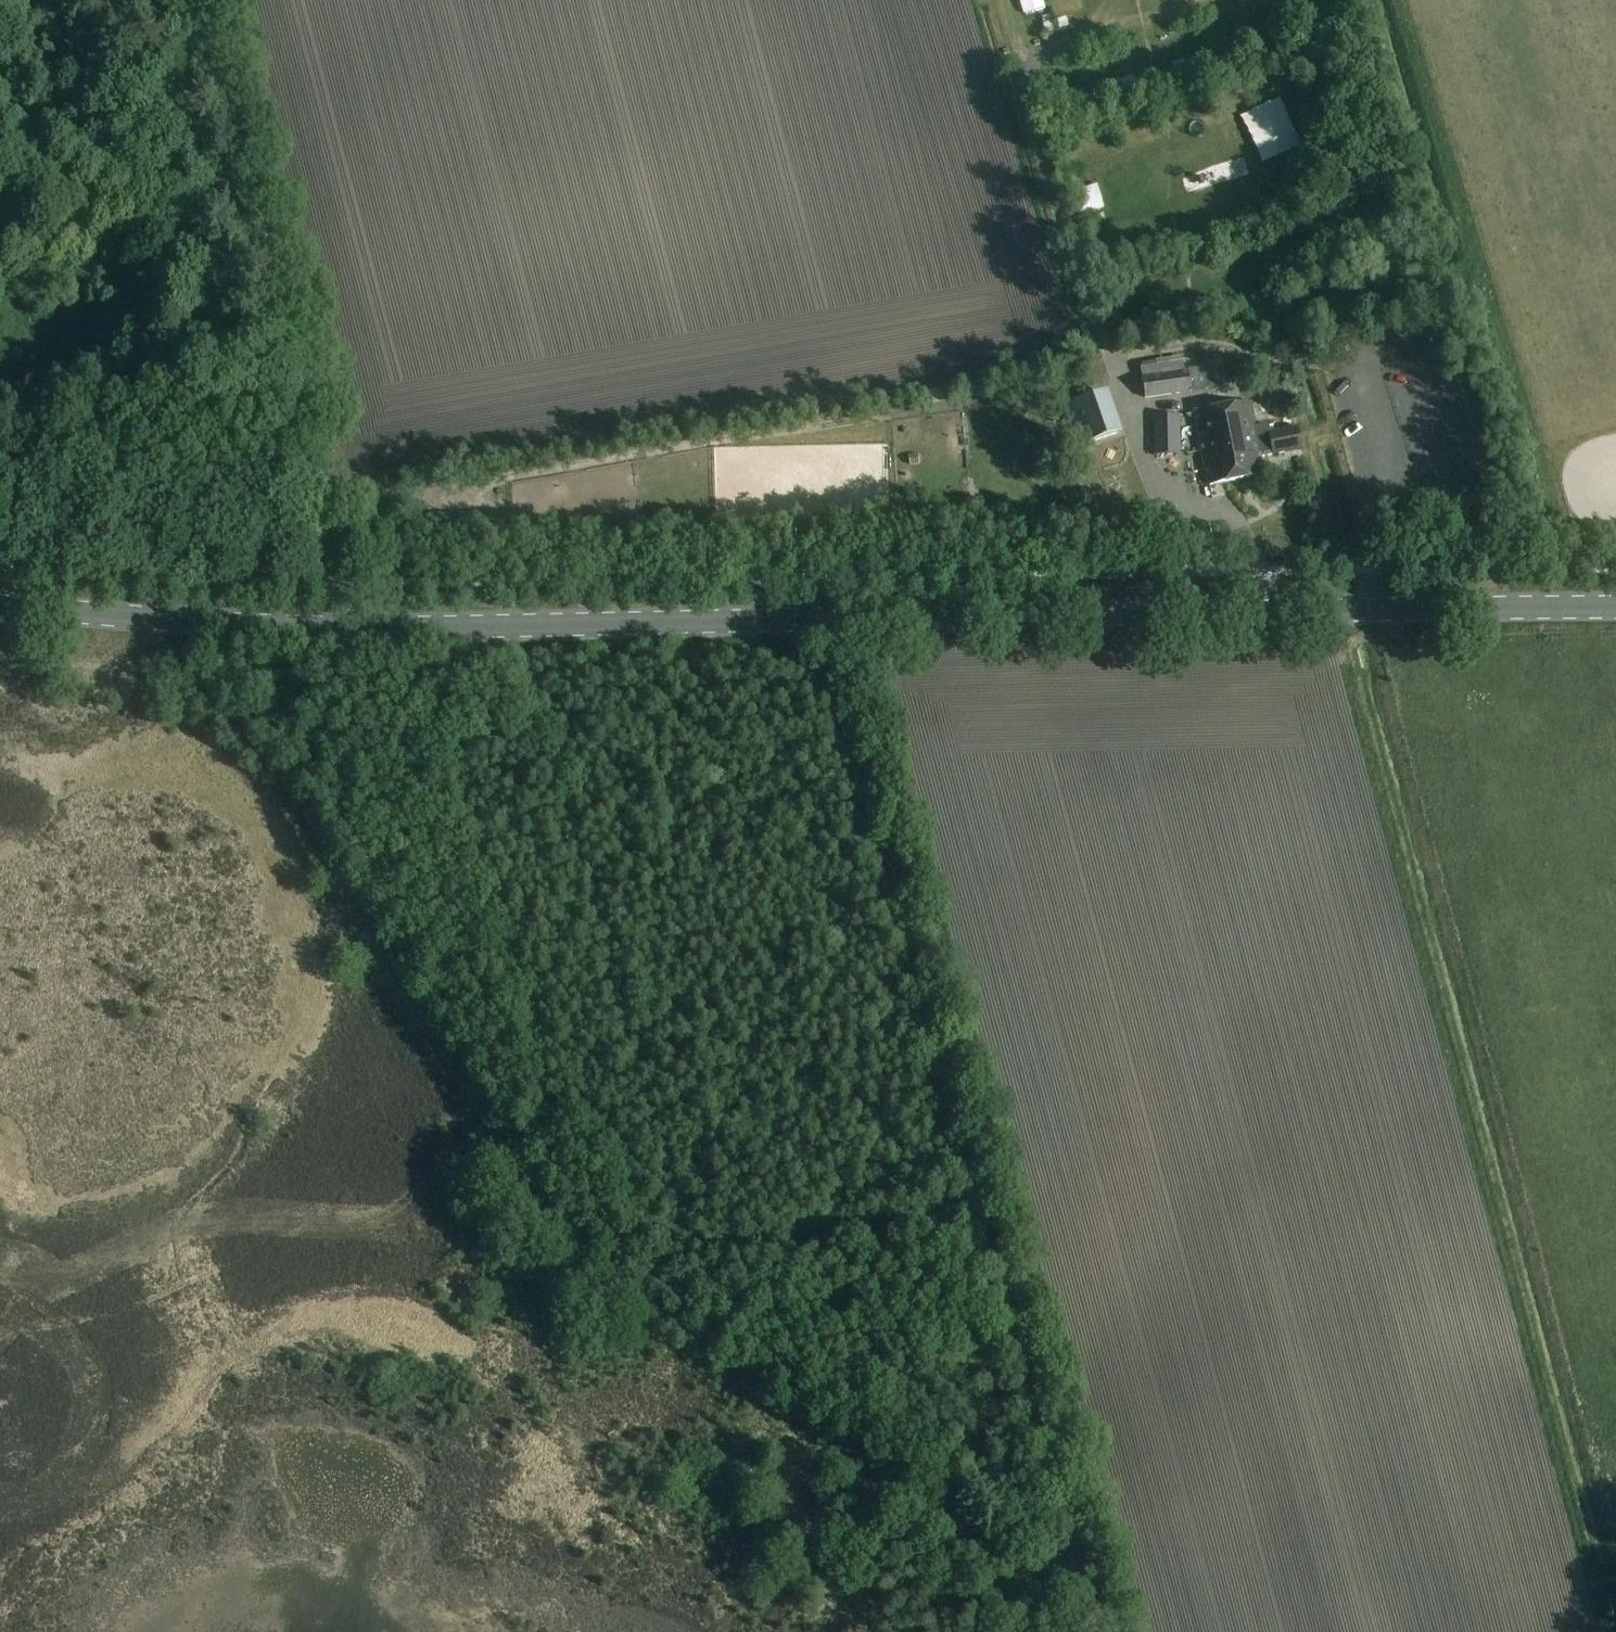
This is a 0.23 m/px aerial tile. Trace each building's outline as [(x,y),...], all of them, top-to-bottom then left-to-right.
[(1142,377),(1145,399),(1222,388),(1219,366),(1185,371),(1183,357),(1155,361),(1157,375),(1142,377)] [(1116,410),(1127,407),(1120,388),(1110,391),(1116,410)] [(1082,450),(1118,436),(1103,396),(1067,410),(1082,450)] [(1263,457),(1299,451),(1296,433),(1270,438),(1268,426),(1256,428),(1252,403),(1199,413),(1212,486),(1260,477),(1258,467),(1264,466),(1263,457)] [(1154,416),(1154,455),(1181,455),(1180,416),(1154,416)]
